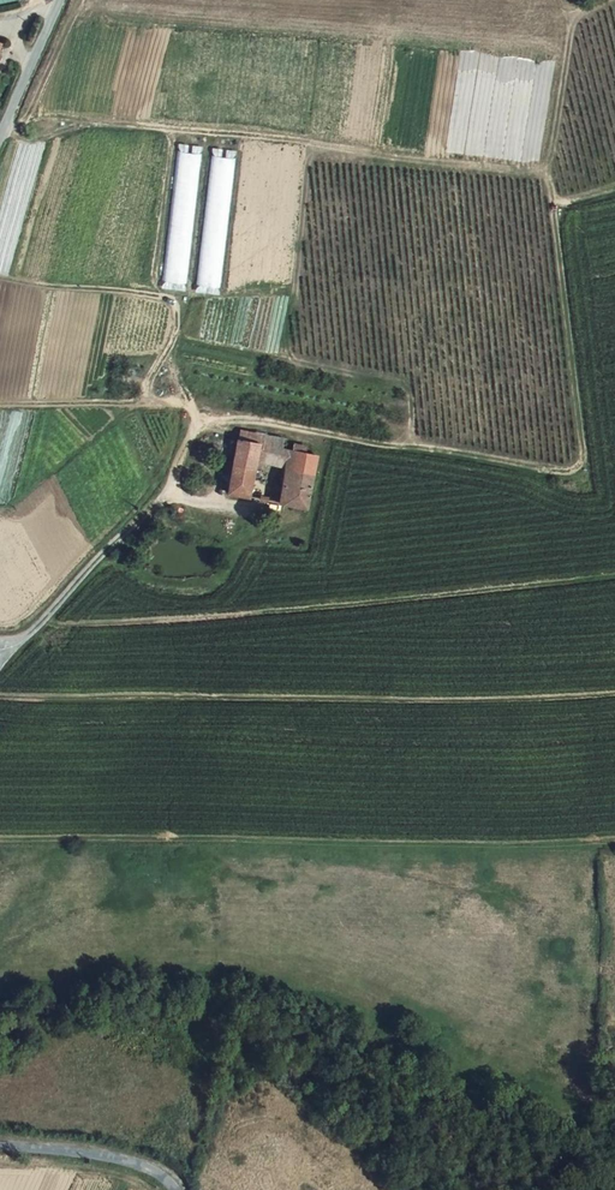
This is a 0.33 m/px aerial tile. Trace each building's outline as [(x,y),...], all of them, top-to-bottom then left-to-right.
[(187,284),(203,155),(180,152),(164,281),(187,284)] [(220,288),(235,159),(212,156),(196,285),(220,288)] [(240,429),(238,439),(258,444),(282,447),(284,438),(240,429)] [(255,457),(258,444),(238,439),(233,461),(227,492),(248,496),(255,457)] [(317,455),(282,447),(258,444),(255,457),(285,464),(292,465),(314,468),(317,455)] [(292,465),(285,464),(283,478),(289,479),(292,465)] [(306,507),(314,468),(292,465),(289,479),(283,478),(279,502),(306,507)]
